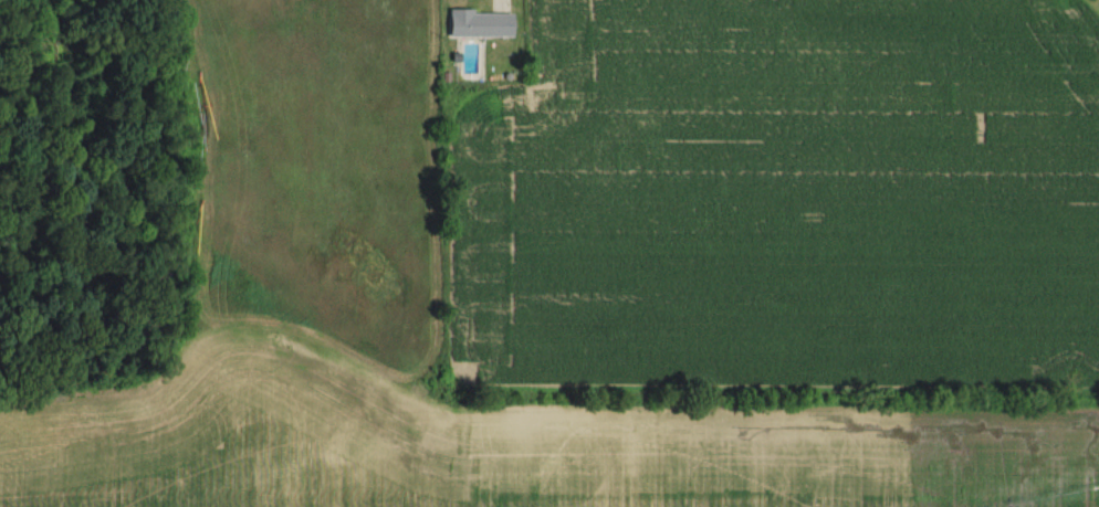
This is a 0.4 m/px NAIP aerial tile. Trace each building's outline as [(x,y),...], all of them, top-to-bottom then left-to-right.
[(510,37),(510,11),(448,11),(448,37),(510,37)]
